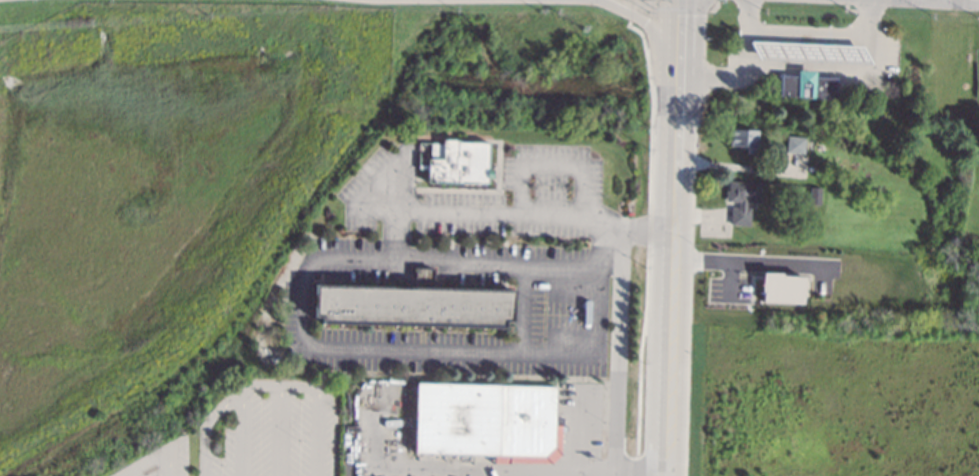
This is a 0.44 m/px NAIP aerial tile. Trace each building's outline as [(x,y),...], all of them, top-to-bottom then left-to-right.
[(748,58),(853,62),(853,51),(845,51),(846,45),(749,42),(748,58)] [(835,77),(834,98),(778,96),(779,74),(835,77)] [(756,130),(755,141),(760,142),(760,147),(755,146),(755,153),(745,152),(745,146),(729,145),(729,128),(756,130)] [(804,137),(802,153),(784,152),(786,135),(804,137)] [(486,141),(418,140),(417,168),(427,168),(427,180),(485,181),(486,141)] [(759,182),(758,202),(745,201),(744,207),(749,207),(748,225),(729,224),(730,206),(738,207),(738,201),(724,200),(725,189),(727,189),(727,180),(759,182)] [(819,187),(818,204),(808,203),(809,187),(819,187)] [(842,264),(841,282),(821,281),(822,263),(842,264)] [(315,286),(395,287),(414,287),(414,269),(434,269),(434,289),(453,289),(502,290),(511,290),(510,323),(503,322),(503,328),(499,328),(323,325),(320,325),(320,314),(314,314),(315,286)] [(760,302),(802,303),(803,275),(761,274),(760,302)] [(756,277),(755,300),(747,300),(747,292),(722,291),(723,276),(756,277)] [(280,358),(273,363),(269,358),(276,353),(280,358)] [(415,382),(555,386),(554,426),(560,426),(559,453),(549,464),(493,463),(493,454),(413,452),(415,382)]
